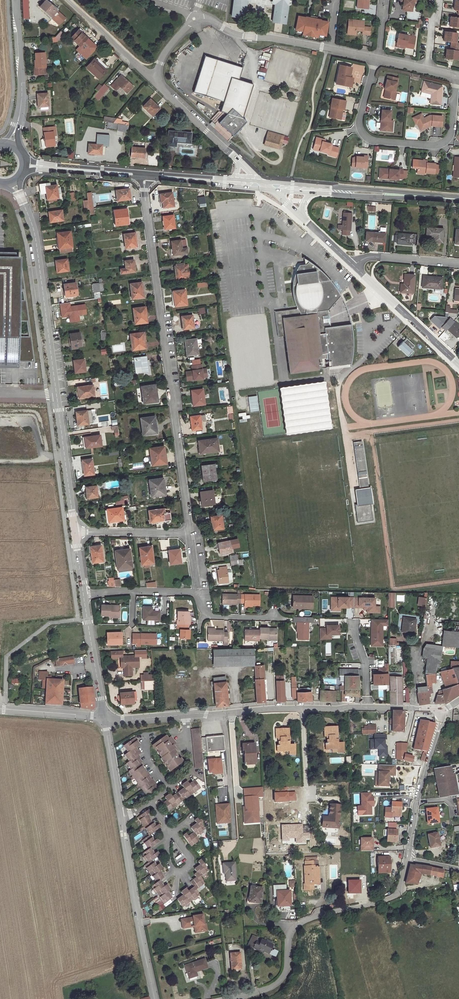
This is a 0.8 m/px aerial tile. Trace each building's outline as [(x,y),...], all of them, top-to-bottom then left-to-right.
[(234,19),(247,20),(249,0),(237,0),(234,19)] [(275,24),(288,26),(291,0),(279,0),(275,24)] [(358,10),(370,11),(371,0),(359,0),(358,10)] [(402,1),(405,1),(404,12),(414,13),(415,0),(414,0),(402,0),(402,1)] [(57,11),(48,3),(46,1),(43,4),(41,7),(40,7),(60,26),(66,20),(57,11)] [(49,1),(48,3),(57,11),(58,10),(49,1)] [(458,18),(452,18),(451,28),(458,29),(458,17),(458,18)] [(296,32),(298,32),(304,33),(304,35),(303,36),(319,40),(319,39),(319,36),(326,38),(327,38),(330,24),(322,23),(323,22),(319,21),(307,19),(299,18),(296,32)] [(365,23),(350,22),(349,35),(357,36),(358,33),(364,34),(364,37),(371,37),(372,29),(365,29),(365,23)] [(86,51),(92,44),(81,34),(83,32),(80,29),(72,38),(86,51)] [(61,31),(56,37),(57,42),(58,42),(64,34),(61,31)] [(446,32),(445,42),(453,43),(452,50),(448,50),(447,60),(458,61),(458,44),(458,38),(458,34),(446,32)] [(389,33),(387,46),(393,47),(396,35),(389,33)] [(417,39),(399,36),(398,46),(408,47),(407,49),(415,50),(417,39)] [(46,67),(45,53),(36,53),(36,62),(35,62),(35,67),(34,67),(34,75),(43,75),(42,67),(46,67)] [(215,59),(203,55),(192,91),(204,95),(215,59)] [(239,67),(215,59),(204,95),(222,100),(219,110),(243,118),(253,85),(236,79),(239,67)] [(108,72),(96,61),(88,70),(100,81),(108,72)] [(352,69),(340,66),(335,84),(347,87),(349,78),(352,69)] [(122,77),(112,87),(117,92),(120,88),(128,94),(133,87),(122,77)] [(398,79),(388,77),(385,89),(386,90),(384,98),(395,101),(396,94),(395,94),(396,89),(395,89),(398,79)] [(443,87),(425,83),(422,93),(432,95),(431,105),(442,105),(443,87)] [(99,94),(95,97),(99,101),(109,90),(105,86),(103,89),(99,94)] [(48,94),(38,95),(39,108),(49,107),(48,94)] [(345,101),(331,98),(330,107),(331,107),(329,117),(340,119),(342,109),(343,109),(345,101)] [(160,109),(151,101),(144,108),(153,117),(160,109)] [(391,111),(382,111),(380,131),(390,132),(390,126),(393,126),(393,122),(390,121),(391,111)] [(422,114),(413,118),(416,125),(418,124),(422,131),(432,125),(432,126),(442,127),(443,117),(430,116),(424,119),(422,114)] [(56,145),(54,136),(53,131),(57,131),(56,126),(44,127),(45,139),(43,139),(42,140),(43,147),(44,148),(46,148),(46,146),(56,145)] [(192,134),(170,133),(170,147),(177,148),(177,143),(192,144),(192,134)] [(267,139),(279,143),(280,141),(281,137),(269,133),(267,139)] [(98,135),(97,145),(103,146),(103,147),(109,147),(110,136),(98,135)] [(316,137),(313,149),(328,153),(328,155),(336,157),(338,148),(331,146),(331,144),(324,142),(325,139),(316,137)] [(279,143),(267,139),(265,146),(277,149),(279,143)] [(97,145),(89,145),(89,154),(102,155),(103,147),(103,146),(97,145)] [(146,149),(133,148),(132,158),(145,158),(146,149)] [(352,158),(351,167),(366,168),(367,156),(363,156),(363,157),(356,156),(352,158)] [(427,161),(413,160),(413,168),(418,169),(417,173),(426,174),(426,173),(435,174),(435,173),(436,165),(436,164),(427,163),(427,161)] [(394,170),(380,169),(379,178),(398,180),(398,178),(402,179),(402,178),(403,170),(403,169),(394,168),(394,170)] [(39,192),(45,191),(44,185),(48,184),(48,182),(38,183),(39,192)] [(44,185),(45,191),(46,198),(57,196),(55,183),(48,184),(44,185)] [(129,189),(117,191),(118,201),(131,199),(131,203),(141,202),(140,197),(130,198),(129,189)] [(176,205),(174,193),(160,195),(161,200),(162,200),(163,207),(176,205)] [(127,209),(114,210),(116,225),(129,224),(127,209)] [(58,210),(48,211),(50,223),(59,222),(58,210)] [(343,214),(342,226),(341,230),(342,230),(342,235),(349,235),(349,231),(350,231),(351,214),(343,214)] [(174,216),(164,218),(165,230),(175,229),(174,216)] [(442,231),(426,229),(425,238),(433,239),(433,244),(441,245),(442,231)] [(384,243),(384,234),(372,233),(366,232),(365,241),(371,241),(371,242),(384,243)] [(71,247),(69,233),(58,234),(59,243),(57,244),(58,249),(71,247)] [(135,233),(124,235),(126,248),(137,247),(135,233)] [(413,235),(397,234),(396,245),(412,246),(413,235)] [(181,240),(172,241),(173,255),(190,252),(189,247),(182,248),(181,240)] [(14,364),(14,359),(19,360),(35,360),(32,336),(20,336),(20,319),(30,319),(27,300),(21,300),(21,288),(26,288),(23,267),(22,267),(22,257),(0,256),(0,364),(14,364)] [(66,259),(55,261),(57,272),(68,270),(66,259)] [(133,260),(125,262),(126,273),(135,272),(133,260)] [(329,358),(329,361),(331,360),(332,366),(332,368),(342,367),(342,365),(351,363),(351,365),(352,361),(353,353),(353,349),(353,342),(353,332),(351,324),(331,327),(330,323),(329,323),(328,313),(329,313),(329,310),(341,296),(339,293),(335,286),(334,285),(333,285),(332,280),(331,280),(327,276),(319,269),(316,266),(311,263),(309,262),(307,264),(300,265),(297,270),(296,273),(294,281),(293,284),(293,291),(293,294),(294,299),(296,305),(297,307),(297,309),(292,309),(293,311),(283,312),(283,311),(275,312),(278,337),(286,336),(290,373),(318,369),(317,362),(323,362),(322,359),(322,357),(328,356),(329,358)] [(192,264),(175,267),(177,280),(194,278),(192,264)] [(412,294),(414,276),(404,276),(403,285),(400,285),(399,293),(412,294)] [(441,279),(422,277),(422,288),(440,289),(441,279)] [(75,283),(63,285),(65,297),(77,295),(75,283)] [(142,283),(130,284),(132,299),(143,298),(142,283)] [(185,289),(174,291),(176,306),(187,304),(185,289)] [(68,303),(59,304),(61,317),(68,316),(69,322),(78,321),(77,315),(85,314),(84,305),(69,307),(68,303)] [(145,307),(133,309),(135,324),(147,322),(145,307)] [(192,314),(182,315),(184,328),(194,326),(192,314)] [(446,317),(438,325),(442,328),(443,327),(455,339),(456,338),(458,340),(458,327),(451,319),(449,320),(446,317)] [(433,329),(437,324),(433,321),(429,326),(433,329)] [(436,326),(433,329),(439,335),(443,332),(436,326)] [(79,333),(70,334),(72,347),(81,346),(79,333)] [(143,333),(131,335),(133,350),(145,348),(143,333)] [(196,337),(185,339),(187,354),(198,352),(196,337)] [(415,346),(407,339),(404,342),(403,341),(398,347),(408,356),(413,351),(412,350),(415,346)] [(147,357),(134,358),(136,373),(149,372),(147,357)] [(83,360),(74,361),(76,373),(85,371),(83,360)] [(226,370),(225,360),(216,361),(217,378),(223,377),(222,370),(226,370)] [(193,371),(186,372),(188,381),(204,378),(203,377),(203,375),(208,375),(207,368),(202,369),(202,364),(192,365),(193,371)] [(332,429),(326,381),(280,386),(286,434),(332,429)] [(93,385),(77,387),(79,398),(95,396),(93,385)] [(156,385),(141,387),(143,404),(155,402),(153,392),(156,392),(156,385)] [(203,389),(192,390),(194,406),(205,404),(203,389)] [(250,412),(259,411),(258,396),(249,396),(250,412)] [(86,411),(76,412),(77,425),(88,424),(86,411)] [(205,415),(191,417),(192,430),(202,429),(201,422),(206,421),(205,415)] [(155,416),(141,419),(143,435),(154,434),(153,424),(156,424),(155,416)] [(100,435),(84,437),(86,448),(101,446),(100,435)] [(217,438),(199,440),(201,453),(219,450),(217,438)] [(362,440),(354,442),(361,493),(370,492),(362,440)] [(164,447),(150,449),(152,465),(163,464),(162,454),(165,454),(164,447)] [(92,459),(82,460),(84,475),(93,474),(92,459)] [(215,464),(202,466),(204,480),(217,478),(215,464)] [(163,479),(149,480),(151,497),(162,495),(161,486),(164,485),(163,479)] [(95,486),(86,487),(87,498),(97,497),(95,486)] [(213,489),(201,491),(203,504),(215,502),(213,489)] [(110,522),(124,520),(123,507),(108,509),(110,522)] [(169,508),(149,511),(150,522),(171,519),(169,508)] [(222,515),(211,516),(213,530),(224,528),(222,515)] [(231,553),(229,542),(218,544),(220,555),(231,553)] [(101,545),(91,547),(93,562),(103,560),(101,545)] [(152,547),(140,548),(142,565),(154,563),(152,547)] [(125,552),(115,553),(116,558),(118,557),(119,563),(117,563),(118,569),(119,569),(127,568),(126,562),(132,562),(130,548),(124,549),(125,552)] [(179,549),(169,550),(171,564),(181,562),(179,549)] [(133,567),(132,562),(126,562),(127,568),(119,569),(119,570),(132,568),(131,567),(133,567)] [(220,584),(228,582),(226,568),(220,569),(220,571),(218,571),(220,584)] [(241,603),(241,602),(242,593),(223,592),(223,602),(241,603)] [(245,604),(253,604),(261,604),(261,593),(242,593),(241,602),(245,602),(245,604)] [(292,595),(292,605),(301,605),(301,607),(311,608),(311,595),(292,595)] [(331,596),(331,606),(332,607),(336,607),(337,606),(340,606),(353,606),(353,597),(331,596)] [(353,597),(353,606),(363,606),(363,605),(368,605),(368,609),(374,609),(374,605),(374,597),(353,597)] [(426,607),(427,598),(419,597),(417,605),(426,607)] [(110,608),(110,606),(102,606),(101,616),(110,616),(110,618),(119,618),(120,608),(110,608)] [(153,607),(144,607),(143,620),(160,621),(160,611),(153,611),(153,607)] [(188,621),(188,616),(189,611),(178,611),(177,620),(180,621),(180,624),(189,624),(190,624),(190,621),(188,621)] [(417,618),(404,617),(402,631),(414,633),(417,618)] [(373,624),(372,624),(371,635),(375,635),(374,645),(383,646),(383,625),(389,625),(389,619),(373,619),(373,624)] [(298,626),(298,633),(298,639),(308,639),(308,622),(296,622),(296,627),(298,626)] [(189,624),(180,624),(180,638),(190,638),(190,630),(189,630),(189,624)] [(338,633),(338,624),(325,624),(325,627),(319,627),(319,638),(326,638),(326,633),(338,633)] [(268,629),(268,628),(259,627),(259,629),(259,636),(267,637),(267,638),(276,639),(276,630),(268,629)] [(259,636),(259,629),(243,628),(243,639),(259,640),(259,636)] [(223,630),(214,630),(207,630),(207,641),(223,640),(223,642),(227,642),(227,631),(223,631),(223,630)] [(108,634),(108,643),(115,643),(115,645),(122,645),(122,633),(108,634)] [(157,634),(137,634),(137,645),(157,645),(161,645),(161,639),(157,639),(157,634)] [(452,647),(458,647),(458,635),(444,634),(442,647),(452,647)] [(439,667),(442,647),(424,646),(422,659),(426,660),(425,675),(435,674),(437,667),(439,667)] [(215,666),(255,665),(254,647),(215,648),(215,666)] [(307,650),(298,652),(299,660),(309,658),(307,650)] [(124,651),(113,651),(113,658),(120,658),(120,667),(125,667),(125,670),(124,670),(124,676),(131,675),(131,667),(138,667),(138,656),(124,657),(124,651)] [(73,657),(54,661),(56,668),(74,664),(73,657)] [(341,686),(341,690),(342,690),(359,690),(359,670),(341,669),(341,676),(346,676),(346,686),(341,686)] [(46,679),(46,703),(60,704),(61,680),(52,680),(52,676),(47,676),(47,671),(39,671),(39,679),(46,679)] [(443,678),(446,688),(447,688),(458,683),(453,671),(447,671),(449,676),(443,678)] [(214,683),(226,682),(226,677),(221,677),(221,675),(218,674),(218,673),(213,674),(214,683)] [(436,683),(435,674),(425,675),(427,686),(427,691),(418,693),(419,704),(429,703),(428,694),(432,693),(431,686),(431,683),(436,683)] [(388,684),(388,675),(380,675),(373,675),(374,685),(388,684)] [(401,704),(401,676),(392,677),(390,677),(390,704),(401,704)] [(256,685),(257,702),(265,702),(264,684),(264,679),(256,680),(256,685)] [(155,690),(154,681),(145,682),(141,682),(142,691),(155,690)] [(229,705),(226,682),(214,683),(211,683),(211,687),(214,687),(216,706),(229,705)] [(447,688),(451,699),(458,694),(458,683),(447,688)] [(311,687),(297,688),(298,701),(312,701),(311,687)] [(95,709),(94,706),(92,688),(79,689),(81,708),(95,709)] [(284,696),(284,688),(276,688),(276,701),(284,701),(284,696)] [(442,693),(443,696),(445,702),(451,699),(447,688),(446,688),(445,689),(441,690),(442,693)] [(359,690),(342,690),(342,702),(345,702),(345,700),(348,700),(348,696),(355,696),(355,702),(359,702),(359,690)] [(321,691),(320,701),(336,702),(336,691),(321,691)] [(121,695),(119,696),(119,702),(121,702),(121,704),(135,702),(135,701),(137,701),(137,692),(136,692),(120,693),(121,695)] [(444,703),(445,702),(443,696),(437,696),(435,704),(440,704),(444,703)] [(401,725),(403,725),(404,712),(392,711),(392,719),(396,720),(396,722),(401,723),(401,725)] [(403,732),(403,725),(401,725),(401,723),(396,722),(396,720),(392,719),(392,731),(403,732)] [(423,751),(421,759),(424,759),(427,751),(434,723),(420,720),(413,749),(423,751)] [(368,725),(368,734),(376,734),(376,725),(368,725)] [(324,743),(325,748),(332,748),(337,748),(337,752),(337,753),(344,753),(343,742),(338,743),(337,727),(324,727),(324,736),(326,736),(326,743),(324,743)] [(277,745),(277,750),(290,749),(290,754),(296,754),(295,743),(290,744),(290,728),(275,729),(276,738),(278,738),(278,745),(277,745)] [(385,740),(385,734),(374,734),(373,739),(369,739),(369,745),(373,745),(373,749),(377,749),(377,756),(386,756),(386,749),(383,749),(383,746),(383,740),(385,740)] [(224,735),(207,736),(208,751),(225,750),(224,735)] [(125,752),(126,753),(122,756),(123,757),(125,755),(129,760),(126,762),(130,768),(128,770),(132,776),(131,777),(132,779),(134,778),(138,783),(136,785),(137,786),(139,785),(146,794),(144,796),(145,797),(158,788),(155,784),(156,784),(152,778),(151,779),(149,776),(150,775),(148,771),(146,772),(142,765),(143,765),(141,762),(142,760),(139,757),(140,756),(138,754),(141,752),(139,748),(138,749),(136,746),(139,743),(136,740),(137,739),(135,736),(123,745),(128,750),(125,752)] [(157,748),(155,749),(160,756),(162,755),(164,758),(163,759),(164,761),(163,762),(168,769),(169,768),(172,771),(183,762),(174,750),(175,749),(173,746),(170,742),(172,740),(171,738),(168,740),(166,737),(155,745),(157,748)] [(254,744),(242,745),(242,751),(244,751),(245,765),(250,765),(250,763),(255,763),(254,744)] [(423,764),(424,759),(421,759),(421,761),(413,759),(414,757),(406,755),(408,750),(396,749),(396,759),(423,764)] [(217,772),(223,771),(221,757),(208,758),(210,771),(214,770),(217,770),(217,772)] [(378,772),(378,786),(387,786),(388,780),(389,780),(389,775),(394,775),(395,765),(379,765),(378,772)] [(435,770),(440,798),(453,796),(456,795),(450,768),(435,770)] [(167,811),(176,805),(184,799),(186,797),(187,798),(191,796),(190,794),(201,786),(195,779),(193,781),(190,783),(189,782),(188,780),(182,784),(183,786),(184,788),(181,790),(176,794),(173,796),(172,795),(170,793),(165,797),(166,799),(167,800),(164,802),(162,804),(167,811)] [(245,811),(245,816),(249,816),(249,821),(259,820),(258,797),(264,797),(263,787),(245,788),(246,807),(247,807),(247,811),(245,811)] [(271,802),(282,801),(283,807),(291,807),(291,801),(295,800),(294,791),(270,793),(271,802)] [(373,814),(373,805),(375,805),(375,796),(373,796),(372,792),(363,792),(363,807),(363,814),(373,814)] [(230,803),(220,804),(221,816),(217,816),(217,822),(231,822),(230,803)] [(400,803),(391,803),(391,809),(391,816),(400,817),(400,803)] [(323,817),(322,826),(338,828),(340,806),(330,805),(329,817),(323,817)] [(439,823),(437,808),(427,810),(427,814),(428,824),(439,823)] [(147,815),(148,814),(150,812),(148,809),(138,817),(151,834),(161,827),(159,824),(157,825),(155,826),(153,823),(149,818),(147,815)] [(195,820),(196,821),(197,823),(193,825),(191,827),(195,832),(192,834),(189,836),(188,835),(187,833),(184,835),(191,845),(200,839),(197,834),(199,833),(200,834),(204,831),(203,830),(205,828),(198,817),(195,820)] [(309,824),(281,825),(282,841),(309,840),(309,824)] [(396,829),(386,829),(386,841),(396,841),(396,829)] [(437,834),(428,836),(430,848),(440,846),(437,834)] [(144,865),(151,874),(157,882),(152,886),(154,889),(153,889),(155,893),(156,892),(160,897),(159,898),(162,901),(163,901),(165,903),(172,898),(170,895),(167,892),(168,891),(170,890),(166,884),(165,886),(164,886),(161,883),(159,881),(164,878),(162,875),(160,871),(161,871),(163,870),(159,864),(157,865),(156,866),(154,863),(152,860),(159,855),(157,852),(156,853),(154,854),(152,851),(150,848),(159,842),(157,839),(155,840),(154,841),(152,837),(150,835),(142,840),(149,849),(143,854),(145,857),(144,857),(146,861),(147,860),(149,862),(144,865)] [(360,838),(361,851),(373,851),(373,845),(372,846),(371,838),(360,838)] [(390,857),(377,857),(378,873),(390,873),(390,857)] [(314,882),(312,859),(307,859),(306,859),(307,864),(306,864),(307,883),(305,883),(306,889),(315,888),(314,882)] [(199,862),(200,864),(201,865),(198,867),(195,870),(197,873),(194,876),(195,877),(196,878),(193,880),(191,882),(195,887),(192,889),(189,891),(188,890),(187,889),(181,893),(183,894),(184,895),(180,898),(178,899),(183,907),(185,905),(186,906),(189,904),(189,902),(194,899),(195,900),(198,897),(198,896),(200,894),(196,889),(205,883),(201,876),(203,875),(207,873),(207,871),(209,870),(202,860),(199,862)] [(236,863),(224,864),(225,874),(227,874),(228,881),(238,880),(236,863)] [(422,874),(429,875),(430,868),(416,865),(415,866),(410,865),(407,880),(408,881),(408,880),(419,881),(422,874)] [(443,870),(430,868),(429,875),(442,877),(443,870)] [(360,880),(347,880),(348,894),(360,893),(360,880)] [(265,887),(252,886),(251,903),(258,903),(258,901),(263,902),(265,887)] [(290,890),(280,891),(279,898),(277,899),(278,905),(290,905),(290,890)] [(181,919),(183,928),(191,927),(190,922),(194,921),(195,926),(196,932),(203,931),(202,925),(204,924),(203,915),(193,916),(193,917),(181,919)] [(260,941),(251,938),(248,946),(262,951),(263,949),(269,951),(273,943),(262,938),(260,941)] [(240,950),(231,951),(232,968),(242,968),(240,950)] [(205,959),(188,964),(190,971),(187,972),(189,978),(198,975),(196,971),(208,967),(205,959)]
